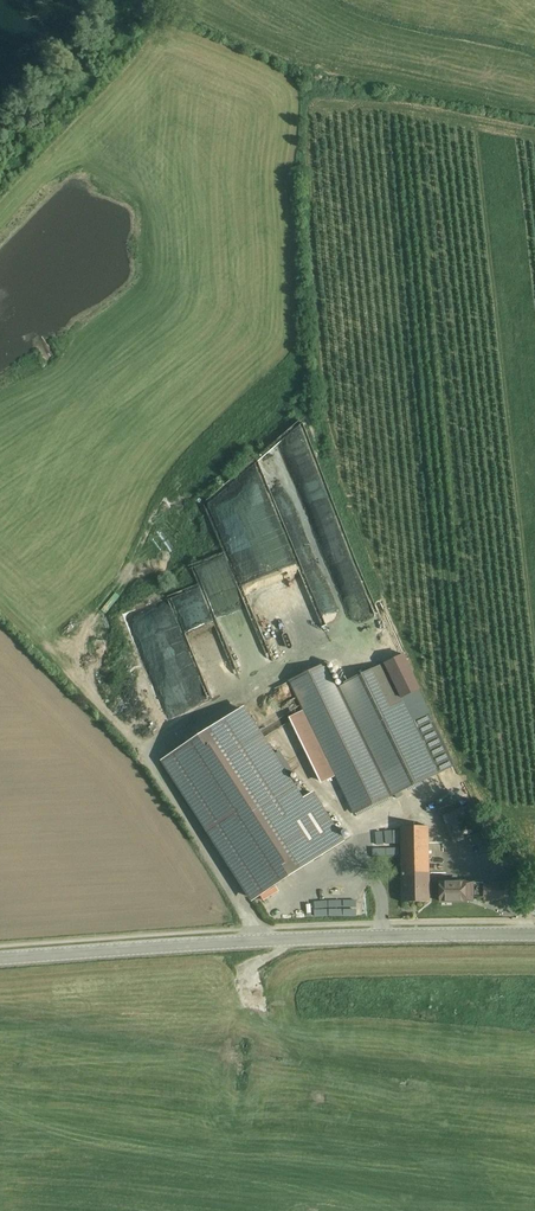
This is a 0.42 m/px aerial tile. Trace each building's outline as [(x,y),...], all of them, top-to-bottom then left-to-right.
[(419,690),(404,656),(385,665),(401,699),(419,690)] [(385,665),(336,689),(325,665),(292,681),(356,813),(438,774),(401,699),(385,665)] [(429,713),(419,690),(401,699),(438,774),(454,766),(429,713)] [(172,719),(178,716),(171,701),(165,704),(172,719)] [(302,801),(243,710),(164,761),(253,899),(311,862),(344,841),(313,794),(302,801)] [(464,796),(469,794),(465,783),(459,785),(464,796)] [(462,809),(443,817),(454,843),(473,835),(462,809)] [(401,847),(402,883),(429,883),(428,826),(401,827),(401,847)] [(465,882),(441,882),(441,902),(465,902),(465,882)] [(484,882),(471,882),(471,896),(484,896),(484,882)] [(508,882),(484,882),(484,896),(484,900),(508,900),(508,882)] [(429,883),(402,883),(402,902),(430,901),(429,883)] [(278,917),(284,914),(280,905),(273,908),(278,917)] [(465,1030),(484,1031),(485,1024),(466,1023),(465,1030)]
